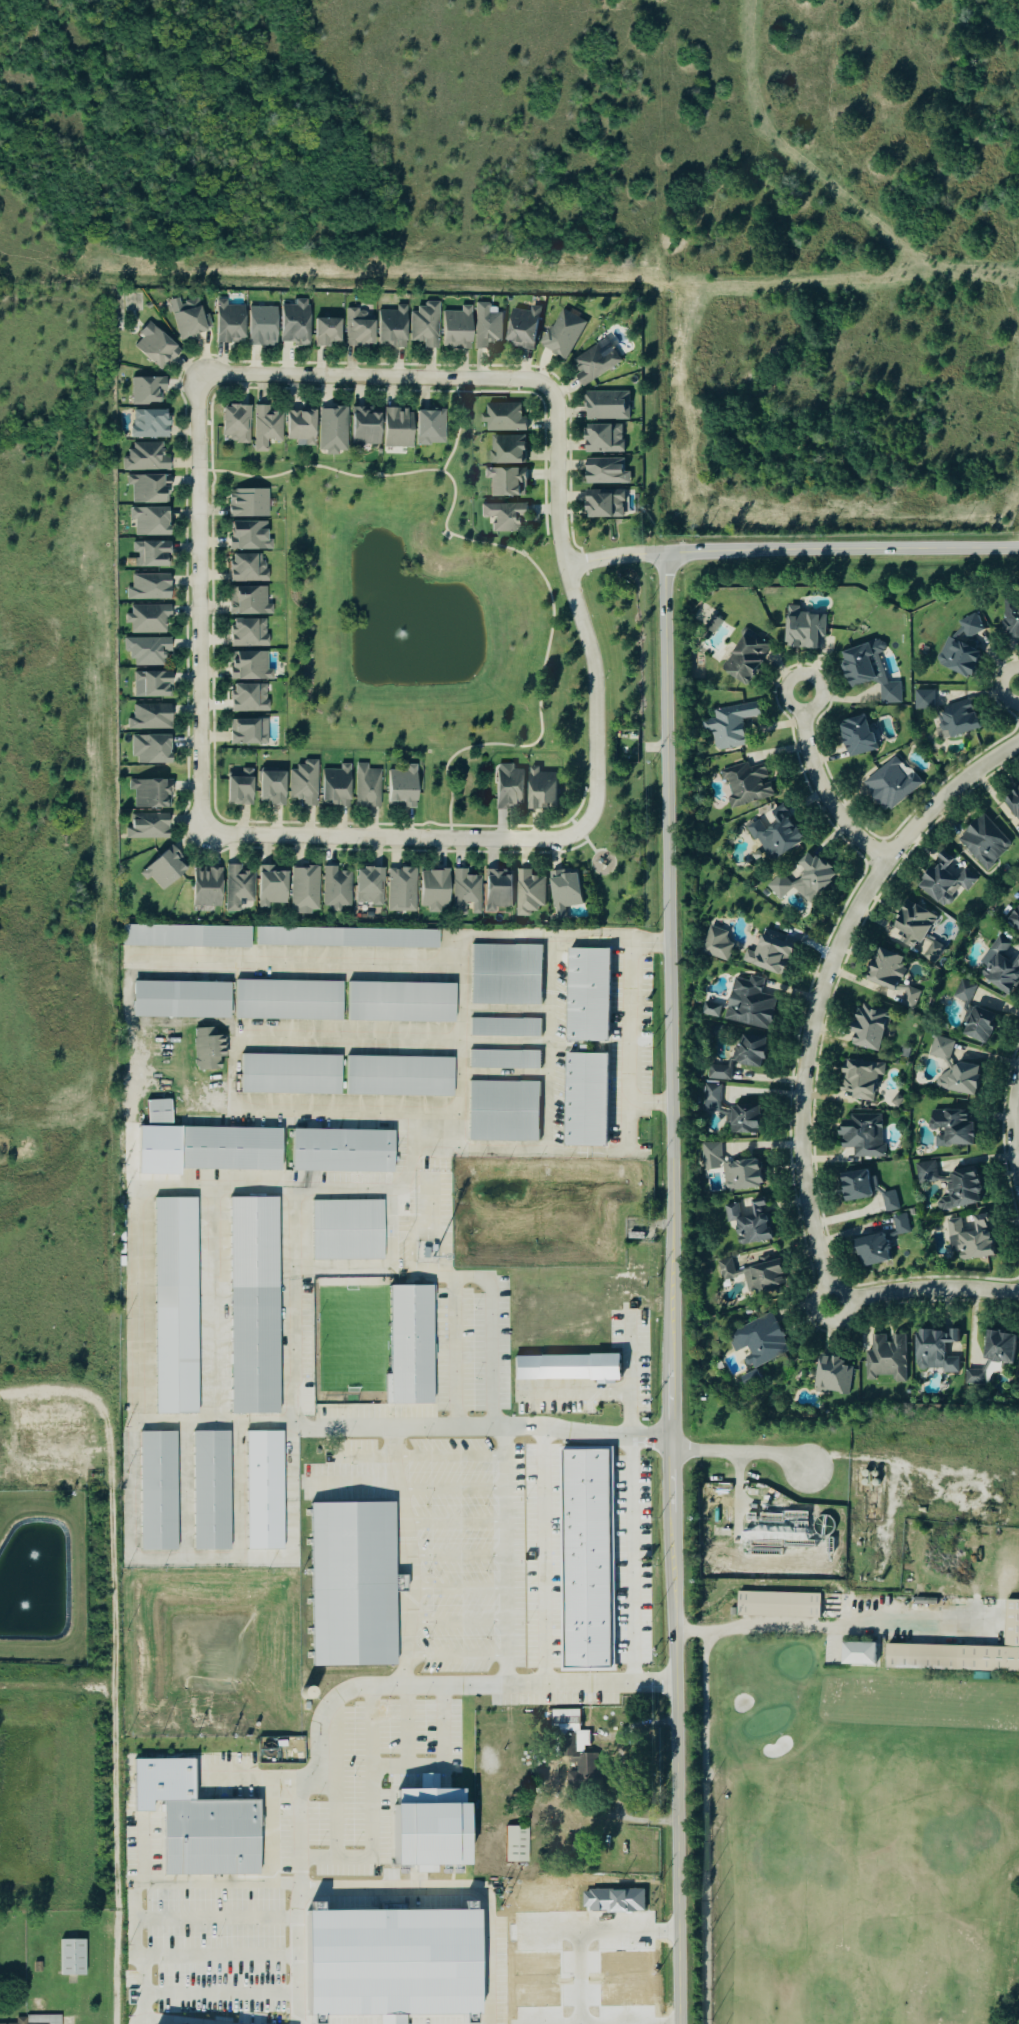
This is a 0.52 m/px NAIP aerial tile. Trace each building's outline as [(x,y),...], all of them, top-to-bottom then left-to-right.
[(205,314),(198,316),(194,300),(183,303),(185,309),(171,313),(177,339),(210,331),(205,314)] [(224,306),(224,300),(213,300),(213,342),(241,342),(241,306),(224,306)] [(306,345),(306,300),(294,300),(294,305),(278,305),(278,345),(306,345)] [(487,314),(487,304),(474,303),(473,349),(488,350),(488,342),(500,343),(501,314),(487,314)] [(421,348),(436,348),(436,305),(409,305),(409,342),(421,342),(421,348)] [(403,306),(394,306),(394,311),(375,311),(375,347),(403,347),(403,306)] [(439,348),(468,348),(468,306),(459,306),(459,312),(440,312),(439,348)] [(510,310),(505,346),(533,350),(539,308),(531,307),(530,313),(510,310)] [(273,345),(273,308),(246,308),(246,345),(273,345)] [(566,360),(586,322),(560,308),(540,346),(566,360)] [(369,346),(369,319),(366,319),(366,310),(344,310),(344,346),(369,346)] [(311,345),(336,345),(336,319),(311,319),(311,345)] [(133,346),(159,371),(177,351),(146,322),(137,332),(141,337),(133,346)] [(602,356),(597,345),(572,359),(579,372),(574,375),(580,386),(621,364),(613,350),(602,356)] [(130,377),(130,404),(163,404),(162,377),(130,377)] [(629,392),(585,392),(585,421),(630,420),(629,392)] [(527,431),(527,418),(521,418),(521,403),(485,403),(485,413),(480,413),(480,423),(486,423),(486,431),(527,431)] [(219,406),(219,442),(248,442),(248,406),(219,406)] [(252,452),(266,452),(266,442),(280,442),(280,412),(269,412),(269,406),(253,406),(252,452)] [(317,453),(337,453),(337,450),(346,450),(346,408),(318,407),(317,453)] [(377,407),(348,407),(348,444),(377,444),(377,407)] [(409,409),(382,409),(382,448),(409,448),(409,409)] [(166,438),(166,410),(132,410),(132,438),(166,438)] [(311,410),(284,410),(284,441),(311,441),(311,410)] [(412,444),(442,444),(443,411),(413,410),(412,444)] [(623,453),(622,424),(584,425),(584,453),(623,453)] [(524,464),(524,435),(490,436),(490,464),(524,464)] [(165,443),(130,443),(130,452),(122,452),(122,470),(165,470),(165,443)] [(624,458),(584,459),(585,484),(630,484),(630,472),(624,472),(624,458)] [(525,469),(482,469),(482,480),(489,480),(489,498),(525,498),(525,469)] [(125,475),(125,486),(130,486),(130,504),(166,504),(166,475),(125,475)] [(226,490),(226,518),(266,518),(266,490),(226,490)] [(623,518),(623,491),(585,491),(585,518),(623,518)] [(490,518),(490,533),(519,533),(519,519),(525,519),(525,505),(479,505),(479,518),(490,518)] [(165,509),(131,509),(131,536),(165,536),(165,509)] [(265,521),(226,521),(226,549),(270,550),(270,532),(265,531),(265,521)] [(132,553),(135,553),(136,567),(168,566),(167,541),(131,542),(132,553)] [(265,555),(227,555),(227,582),(265,582),(265,555)] [(125,600),(169,599),(168,573),(131,574),(131,588),(125,588),(125,600)] [(264,605),(265,588),(229,588),(229,615),(270,615),(270,605),(264,605)] [(1015,611),(1015,600),(1003,600),(1003,640),(1018,640),(1018,611),(1015,611)] [(167,605),(129,604),(129,615),(125,615),(124,622),(129,622),(129,633),(166,633),(167,605)] [(825,616),(798,614),(799,607),(785,607),(783,648),(817,650),(818,638),(824,638),(825,616)] [(227,620),(227,647),(265,647),(265,620),(227,620)] [(720,671),(746,687),(770,645),(744,630),(720,671)] [(162,666),(162,652),(169,652),(169,638),(122,638),(122,659),(131,659),(131,666),(162,666)] [(838,653),(848,689),(874,682),(868,658),(885,653),(881,640),(838,653)] [(969,679),(979,653),(946,640),(936,665),(969,679)] [(228,680),(268,680),(268,653),(228,653),(228,680)] [(169,672),(133,671),(133,683),(138,683),(137,697),(163,697),(164,686),(169,686),(169,672)] [(266,711),(265,684),(227,685),(228,712),(266,711)] [(899,704),(899,684),(879,684),(879,704),(899,704)] [(915,709),(934,710),(935,691),(915,690),(915,709)] [(970,699),(932,709),(941,741),(978,731),(970,699)] [(758,718),(756,703),(709,710),(715,752),(746,747),(742,720),(758,718)] [(126,730),(169,729),(169,704),(131,705),(132,719),(126,719),(126,730)] [(876,750),(866,716),(837,724),(848,759),(876,750)] [(229,744),(266,744),(266,719),(228,719),(229,744)] [(165,735),(131,736),(131,764),(166,764),(165,735)] [(861,783),(883,813),(920,787),(899,757),(861,783)] [(315,764),(288,764),(288,799),(300,799),(300,806),(315,806),(315,764)] [(366,770),(366,764),(355,764),(355,807),(379,807),(379,770),(366,770)] [(732,810),(772,797),(762,764),(748,768),(747,764),(720,772),(732,810)] [(347,806),(347,765),(338,765),(338,770),(319,770),(319,806),(347,806)] [(404,770),(385,770),(385,807),(413,807),(413,766),(404,765),(404,770)] [(251,769),(240,768),(239,775),(224,775),(223,805),(250,806),(251,769)] [(538,773),(538,768),(528,768),(527,809),(555,809),(555,773),(538,773)] [(494,809),(520,809),(520,770),(494,770),(494,809)] [(282,807),(282,772),(256,771),(256,802),(268,802),(268,806),(282,807)] [(132,790),(132,809),(169,809),(169,781),(127,781),(127,790),(132,790)] [(1004,798),(1018,826),(1018,825),(1018,790),(1004,798)] [(768,862),(803,841),(782,806),(747,828),(768,862)] [(126,839),(167,839),(167,814),(126,814),(126,839)] [(956,840),(985,871),(1011,846),(982,815),(956,840)] [(157,892),(186,869),(168,847),(139,870),(157,892)] [(976,881),(945,851),(915,883),(941,908),(959,889),(964,893),(976,881)] [(835,876),(810,852),(796,866),(804,874),(794,883),(804,893),(800,897),(808,905),(835,876)] [(321,906),(335,906),(335,907),(350,907),(350,872),(336,872),(336,866),(322,866),(321,906)] [(381,866),(360,867),(360,870),(352,870),(353,905),(382,904),(381,866)] [(237,911),(237,901),(251,901),(252,867),(225,867),(224,911),(237,911)] [(283,903),(283,867),(256,867),(256,903),(283,903)] [(317,910),(317,867),(289,867),(289,910),(317,910)] [(218,907),(218,868),(191,868),(191,907),(218,907)] [(387,911),(415,911),(415,868),(387,868),(387,911)] [(446,870),(418,870),(418,911),(446,911),(446,870)] [(451,915),(464,915),(464,906),(478,907),(478,872),(452,871),(451,915)] [(543,912),(543,877),(531,877),(531,871),(517,871),(516,912),(543,912)] [(577,871),(550,873),(553,915),(564,914),(563,908),(579,907),(577,871)] [(509,908),(509,872),(482,872),(482,908),(509,908)] [(791,888),(780,875),(769,885),(780,898),(791,888)] [(890,928),(904,934),(899,943),(916,952),(934,916),(903,901),(890,928)] [(1005,919),(1018,933),(1018,905),(1005,919)] [(247,948),(248,928),(121,925),(120,946),(247,948)] [(727,963),(734,945),(725,941),(728,933),(711,927),(700,952),(727,963)] [(435,948),(436,930),(254,928),(254,946),(435,948)] [(741,962),(782,976),(795,940),(761,928),(752,952),(745,950),(741,962)] [(975,975),(1006,995),(1018,976),(1018,952),(999,938),(975,975)] [(539,1005),(540,946),(469,945),(468,1005),(539,1005)] [(564,1042),(606,1042),(607,949),(565,949),(564,1042)] [(902,957),(874,949),(864,982),(893,990),(902,957)] [(769,1030),(775,997),(759,994),(762,981),(732,975),(723,1022),(769,1030)] [(974,986),(961,980),(953,998),(967,1003),(974,986)] [(232,1019),(338,1020),(339,982),(232,981),(232,1019)] [(129,1017),(226,1018),(226,982),(130,982),(129,1017)] [(345,982),(344,1021),(451,1022),(451,983),(345,982)] [(719,1019),(723,1007),(705,1002),(701,1015),(719,1019)] [(847,1046),(879,1051),(886,1010),(854,1004),(847,1046)] [(991,1020),(993,1014),(971,1006),(961,1035),(986,1044),(993,1021),(991,1020)] [(468,1036),(539,1036),(539,1019),(468,1019),(468,1036)] [(218,1070),(217,1028),(192,1028),(193,1070),(218,1070)] [(759,1069),(766,1039),(740,1033),(734,1063),(759,1069)] [(929,1056),(950,1061),(954,1041),(933,1036),(929,1056)] [(467,1069),(539,1069),(539,1051),(467,1051),(467,1069)] [(338,1095),(339,1056),(239,1054),(238,1093),(338,1095)] [(565,1054),(563,1146),(606,1147),(606,1054),(565,1054)] [(344,1056),(343,1095),(450,1096),(450,1058),(344,1056)] [(880,1064),(843,1059),(838,1096),(875,1102),(880,1064)] [(934,1089),(974,1095),(979,1066),(949,1061),(946,1080),(936,1078),(934,1089)] [(710,1079),(728,1079),(728,1068),(710,1068),(710,1079)] [(466,1081),(466,1141),(539,1141),(538,1082),(466,1081)] [(703,1097),(697,1096),(697,1110),(720,1111),(721,1085),(704,1084),(703,1097)] [(144,1099),(145,1124),(169,1123),(168,1098),(144,1099)] [(758,1105),(728,1105),(728,1133),(758,1133),(758,1105)] [(972,1145),(971,1110),(928,1111),(929,1130),(942,1130),(942,1146),(972,1145)] [(882,1157),(881,1115),(838,1116),(839,1149),(852,1148),(852,1158),(882,1157)] [(177,1126),(176,1169),(280,1170),(279,1126),(177,1126)] [(289,1127),(289,1171),(389,1172),(389,1129),(289,1127)] [(718,1144),(701,1144),(701,1162),(718,1162),(718,1144)] [(721,1162),(724,1191),(760,1187),(757,1159),(721,1162)] [(918,1184),(938,1180),(935,1161),(915,1164),(918,1184)] [(944,1173),(947,1198),(936,1199),(938,1210),(978,1205),(974,1169),(944,1173)] [(838,1176),(843,1202),(871,1196),(866,1170),(838,1176)] [(898,1209),(893,1191),(880,1195),(885,1213),(898,1209)] [(197,1412),(156,1412),(155,1198),(196,1198),(197,1412)] [(230,1198),(277,1198),(276,1413),(230,1413),(230,1198)] [(738,1246),(772,1240),(764,1199),(749,1202),(751,1213),(739,1215),(737,1204),(724,1206),(727,1223),(734,1222),(738,1246)] [(313,1200),(384,1201),(384,1259),(313,1259),(313,1200)] [(956,1263),(993,1255),(984,1213),(947,1221),(956,1263)] [(907,1232),(903,1215),(893,1218),(896,1235),(907,1232)] [(853,1243),(862,1269),(890,1259),(882,1233),(853,1243)] [(756,1297),(785,1289),(777,1259),(747,1267),(756,1297)] [(734,1278),(728,1260),(717,1264),(722,1281),(734,1278)] [(390,1288),(431,1288),(432,1403),(391,1404),(390,1288)] [(789,1352),(771,1314),(726,1334),(735,1353),(742,1350),(750,1369),(789,1352)] [(957,1372),(957,1358),(943,1358),(943,1343),(957,1343),(957,1329),(914,1330),(914,1373),(957,1372)] [(1010,1365),(1014,1334),(985,1331),(980,1371),(965,1369),(964,1383),(986,1386),(988,1371),(996,1372),(997,1363),(1010,1365)] [(904,1335),(870,1335),(870,1351),(864,1351),(865,1381),(904,1381),(904,1335)] [(623,1354),(623,1378),(514,1379),(514,1355),(623,1354)] [(852,1366),(841,1364),(842,1359),(819,1355),(813,1389),(847,1394),(852,1366)] [(313,1416),(312,1374),(299,1375),(301,1416),(313,1416)] [(177,1549),(141,1550),(140,1432),(175,1431),(177,1549)] [(228,1431),(230,1550),(194,1550),(192,1431),(228,1431)] [(247,1549),(246,1431),(282,1431),(282,1549),(247,1549)] [(608,1449),(560,1449),(562,1668),(610,1668),(608,1449)] [(312,1664),(312,1503),(392,1503),(393,1664),(312,1664)] [(820,1618),(820,1594),(737,1592),(736,1616),(820,1618)] [(876,1643),(876,1666),(842,1665),(843,1642),(876,1643)] [(887,1645),(1018,1648),(1018,1670),(887,1667),(887,1645)] [(579,1710),(552,1710),(551,1730),(563,1730),(563,1763),(577,1763),(577,1772),(571,1772),(571,1785),(585,1785),(585,1778),(597,1778),(597,1753),(588,1753),(588,1731),(579,1731),(579,1710)] [(135,1758),(137,1781),(196,1780),(197,1758),(135,1758)] [(137,1781),(137,1811),(155,1811),(155,1800),(167,1800),(167,1873),(261,1873),(260,1798),(196,1799),(196,1780),(137,1781)] [(383,1865),(414,1865),(414,1873),(435,1872),(435,1865),(456,1865),(455,1800),(438,1800),(438,1802),(419,1803),(419,1789),(390,1789),(390,1804),(382,1804),(383,1865)] [(506,1861),(506,1825),(527,1826),(527,1861),(506,1861)] [(309,2014),(309,1911),(477,1911),(478,2014),(309,2014)] [(61,1974),(61,1939),(86,1939),(86,1974),(61,1974)] [(35,1971),(34,1962),(42,1962),(42,1971),(35,1971)] [(15,2016),(15,2023),(0,2023),(60,2023),(60,2015),(15,2016)]
